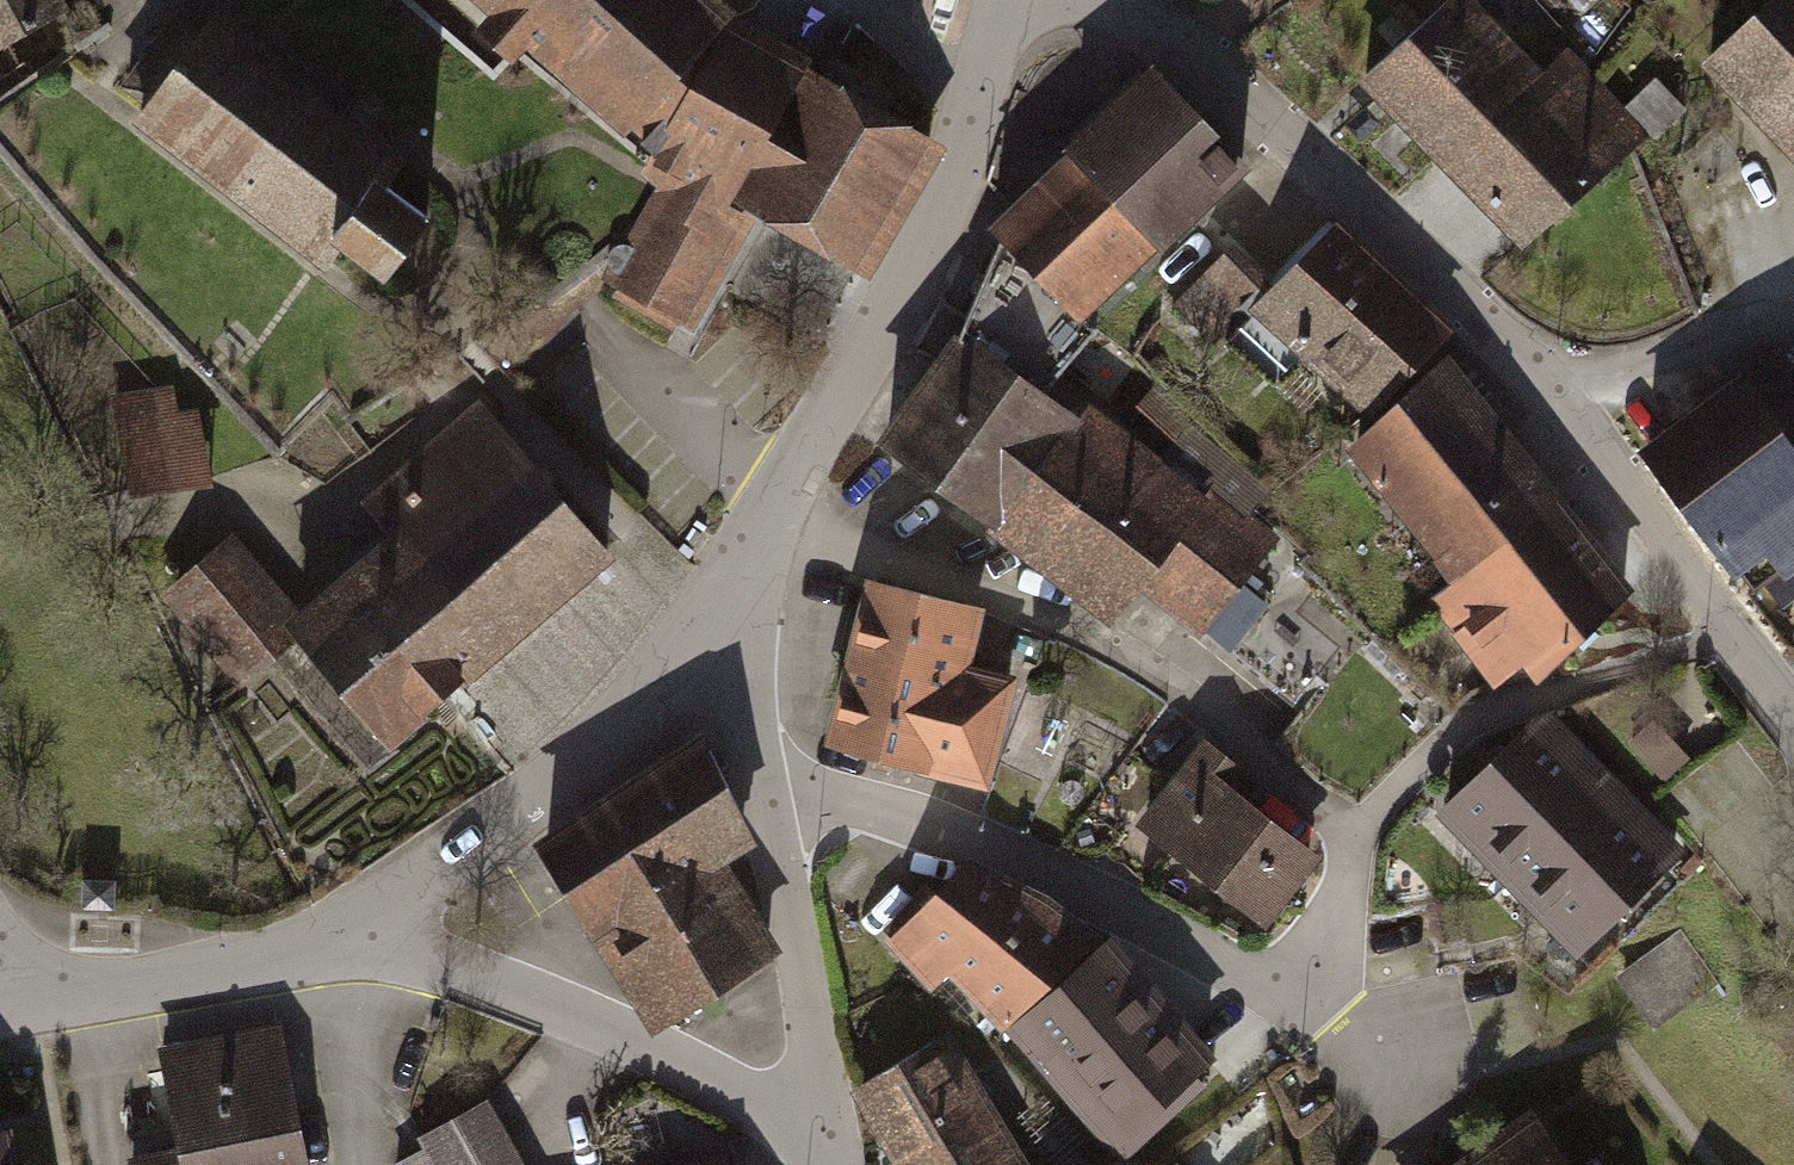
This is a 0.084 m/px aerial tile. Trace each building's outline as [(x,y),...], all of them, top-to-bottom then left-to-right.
[(69,11),(64,0),(0,0),(0,45),(69,11)] [(805,87),(721,42),(673,0),(495,0),(678,160),(615,276),(683,312),(805,87)] [(1367,76),(1523,237),(1643,121),(1575,51),(1547,77),(1473,0),(1446,0),(1367,76)] [(1704,46),(1793,142),(1793,0),(1754,0),(1704,46)] [(210,2),(123,120),(323,267),(336,248),(374,276),(435,194),(398,166),(411,149),(210,2)] [(1159,76),(1001,224),(1074,303),(1233,155),(1159,76)] [(818,84),(754,202),(865,262),(929,144),(818,84)] [(1337,214),(1252,296),(1363,410),(1448,327),(1337,214)] [(971,335),(1042,391),(1098,329),(1074,303),(1001,224),(957,323),(971,335)] [(971,335),(888,437),(1110,613),(1140,576),(1197,621),(1269,532),(1209,484),(1202,493),(1091,405),(1079,421),(1042,391),(971,335)] [(240,339),(153,364),(186,480),(273,455),(240,339)] [(1649,444),(1755,592),(1793,564),(1793,378),(1776,353),(1649,444)] [(1442,373),(1354,445),(1536,667),(1624,595),(1442,373)] [(448,497),(347,586),(463,718),(662,544),(518,381),(421,466),(448,497)] [(282,501),(226,547),(291,627),(347,586),(282,501)] [(898,612),(865,604),(832,741),(981,776),(1006,674),(960,663),(975,602),(905,585),(898,612)] [(1534,713),(1446,799),(1582,939),(1675,849),(1602,774),(1598,779),(1534,713)] [(1206,740),(1145,816),(1264,910),(1312,849),(1218,775),(1230,760),(1206,740)] [(693,742),(548,833),(660,1009),(766,943),(705,846),(744,822),(693,742)] [(965,868),(902,934),(935,968),(951,953),(1012,1018),(1113,1131),(1198,1057),(1100,943),(1038,904),(965,868)] [(1681,932),(1624,973),(1658,1021),(1715,980),(1681,932)] [(131,1153),(134,1164),(302,1164),(275,1031),(163,1053),(181,1143),(131,1153)] [(857,1091),(903,1164),(1023,1164),(945,1037),(857,1091)] [(420,1139),(435,1164),(518,1164),(484,1104),(420,1139)] [(0,1113),(0,1164),(51,1164),(38,1105),(0,1113)] [(1531,1120),(1468,1164),(1563,1164),(1531,1120)] [(1105,1164),(1131,1164),(1119,1152),(1105,1164)]
